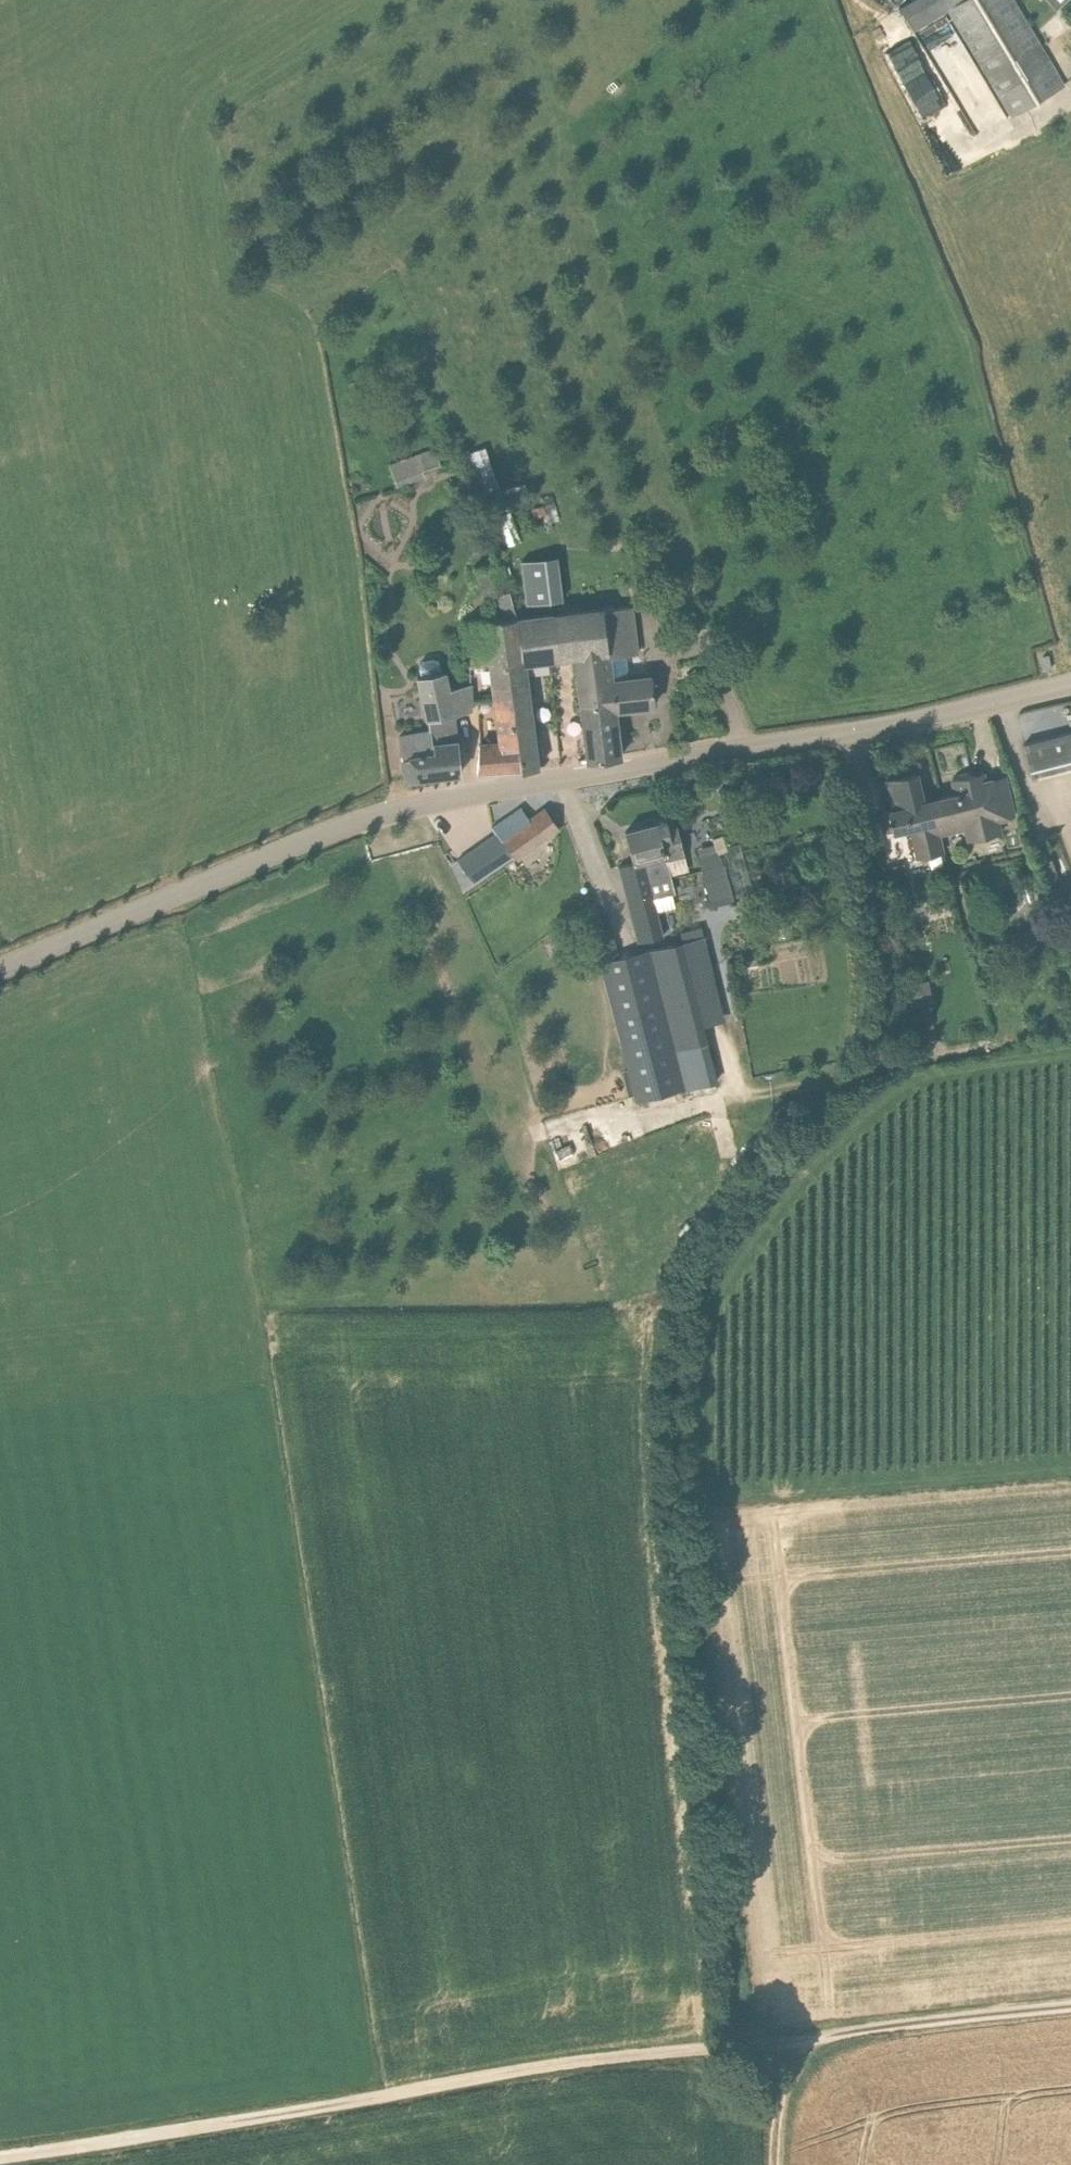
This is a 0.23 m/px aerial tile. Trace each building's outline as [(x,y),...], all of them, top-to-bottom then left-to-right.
[(1013,0),(911,0),(900,7),(913,30),(949,9),(1012,115),(1063,85),(1013,0)] [(918,103),(941,92),(917,41),(894,52),(918,103)] [(470,449),(486,490),(503,483),(487,443),(470,449)] [(397,485),(424,475),(422,469),(440,462),(435,450),(389,465),(397,485)] [(525,487),(496,495),(500,509),(528,502),(525,487)] [(535,517),(546,514),(547,514),(544,505),(543,505),(533,508),(535,517)] [(501,512),(511,542),(523,538),(513,508),(501,512)] [(529,604),(563,600),(558,556),(524,560),(529,604)] [(505,620),(517,618),(502,565),(477,573),(484,598),(498,594),(505,620)] [(575,656),(581,705),(604,702),(606,716),(616,715),(615,709),(654,705),(650,676),(630,678),(627,655),(637,654),(631,606),(603,609),(608,652),(575,656)] [(603,608),(548,614),(553,659),(575,656),(608,652),(603,609),(603,608)] [(491,664),(523,661),(525,661),(525,662),(553,659),(548,614),(517,618),(505,620),(485,622),(485,623),(465,625),(469,666),(491,664)] [(398,738),(406,780),(437,774),(461,772),(458,740),(456,741),(452,714),(470,709),(469,688),(447,688),(443,671),(442,671),(440,663),(437,659),(432,658),(423,660),(420,662),(418,667),(420,676),(417,676),(431,731),(398,738)] [(491,664),(501,743),(518,742),(521,770),(538,767),(535,740),(525,662),(525,661),(523,661),(491,664)] [(606,716),(604,702),(581,705),(588,760),(620,756),(616,715),(606,716)] [(1023,744),(1031,776),(1070,766),(1070,732),(1023,744)] [(501,743),(482,744),(479,745),(477,773),(521,770),(518,742),(501,743)] [(924,802),(916,772),(887,779),(894,809),(879,812),(884,833),(909,828),(917,859),(943,853),(940,834),(948,832),(939,798),(924,802)] [(981,784),(978,773),(952,779),(956,794),(939,798),(948,832),(966,828),(969,841),(1000,833),(997,820),(1014,816),(1004,776),(989,780),(990,782),(981,784)] [(491,828),(495,833),(500,840),(530,820),(521,807),(492,827),(491,828)] [(743,821),(739,809),(731,812),(735,824),(743,821)] [(669,828),(667,821),(625,832),(633,862),(619,866),(628,902),(639,943),(662,937),(652,896),(649,884),(671,878),(666,860),(685,855),(678,826),(669,828)] [(472,882),(512,855),(500,840),(495,833),(457,860),(472,882)] [(735,901),(734,897),(721,853),(727,851),(726,848),(722,835),(713,838),(717,850),(697,856),(712,907),(735,901)] [(907,876),(903,863),(888,866),(891,879),(907,876)] [(757,905),(753,891),(743,894),(747,908),(757,905)] [(704,925),(680,931),(683,941),(707,935),(704,925)] [(619,958),(613,936),(594,941),(600,964),(601,964),(637,1102),(716,1083),(715,1082),(711,1083),(674,944),(619,958)] [(743,951),(746,961),(753,959),(750,949),(743,951)] [(928,979),(908,983),(913,1008),(933,1004),(928,979)] [(920,1011),(923,1029),(934,1027),(930,1009),(920,1011)]
